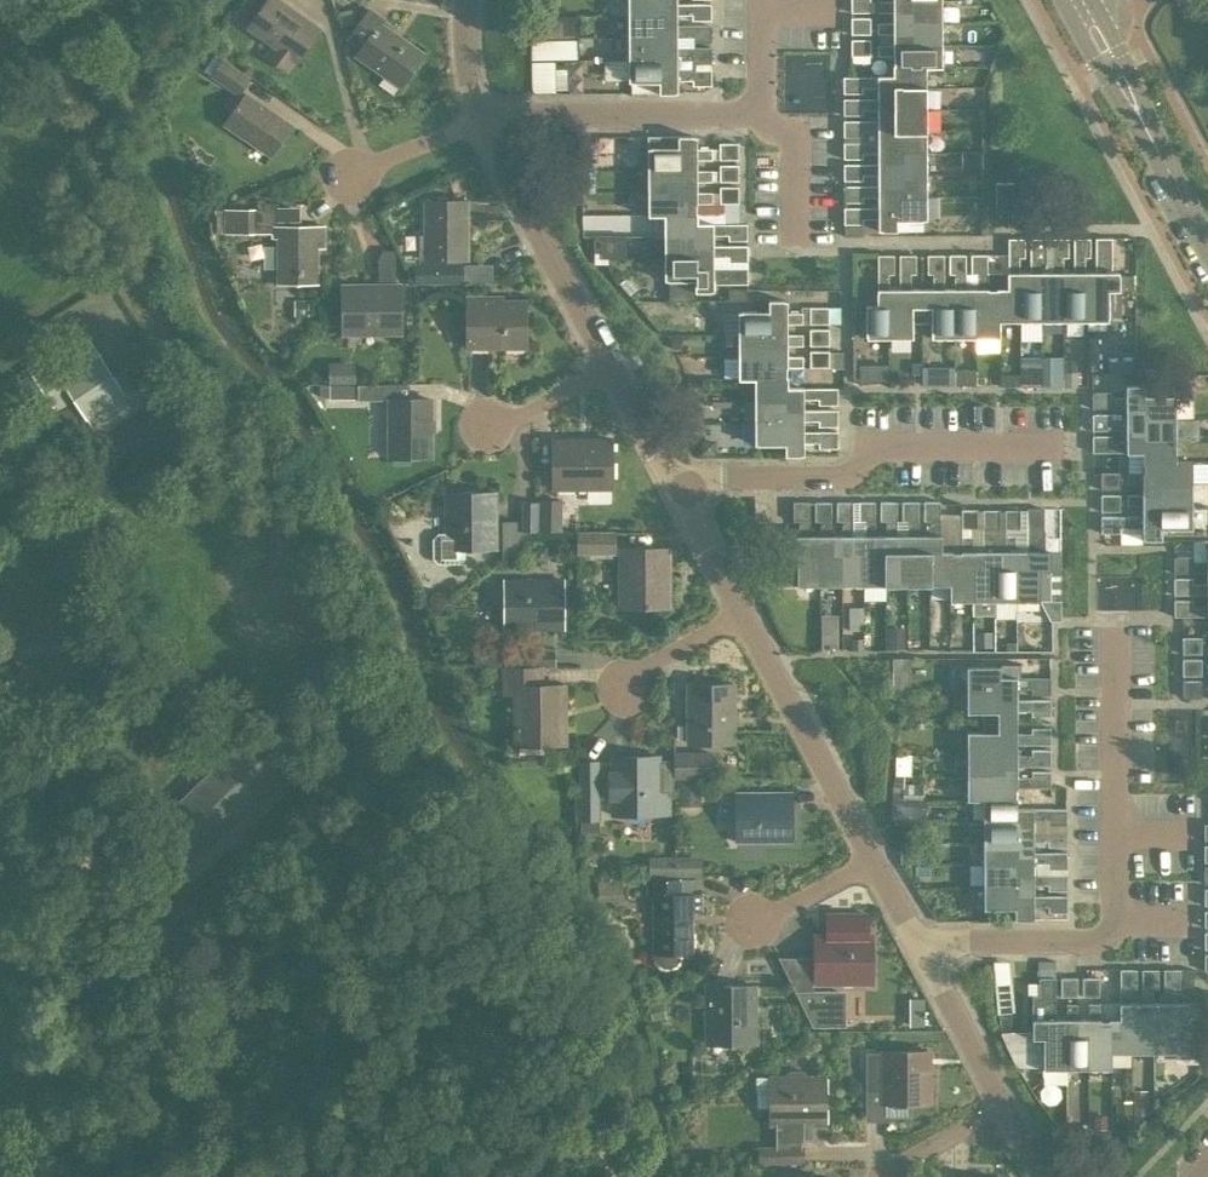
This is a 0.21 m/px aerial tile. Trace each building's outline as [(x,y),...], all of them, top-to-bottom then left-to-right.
[(247,30),(271,47),(265,56),(287,72),(293,62),(295,63),(317,31),(277,3),(272,0),(268,0),(247,30)] [(626,16),(660,16),(660,28),(677,28),(677,17),(691,16),(691,22),(711,22),(710,6),(676,7),(659,7),(659,0),(626,0),(626,16)] [(851,13),(870,12),(870,0),(851,0),(851,13)] [(892,13),(910,13),(910,23),(941,22),(940,1),(909,1),(909,0),(892,0),(892,2),(876,3),(876,14),(892,13)] [(877,24),(877,34),(892,34),(910,34),(910,44),(941,44),(941,22),(910,23),(910,13),(892,13),(892,24),(877,24)] [(367,14),(348,42),(361,50),(355,58),(399,88),(421,56),(379,27),(381,23),(367,14)] [(539,26),(548,26),(548,37),(572,36),(572,14),(539,16),(539,26)] [(626,16),(627,38),(660,38),(660,50),(677,50),(677,40),(691,40),(691,44),(710,44),(710,28),(677,28),(660,28),(660,16),(626,16)] [(851,18),(851,34),(870,34),(870,18),(851,18)] [(893,57),(893,67),(925,67),(925,69),(941,69),(941,67),(955,67),(955,60),(959,55),(955,52),(955,46),(941,46),(941,44),(910,44),(910,34),(892,34),(893,45),(877,45),(877,57),(893,57)] [(578,50),(578,38),(536,38),(537,60),(565,60),(565,50),(578,50)] [(627,38),(627,60),(660,60),(661,73),(677,73),(677,72),(677,61),(692,61),(692,66),(710,66),(710,50),(677,50),(660,50),(660,38),(627,38)] [(851,39),(851,56),(870,56),(870,39),(851,39)] [(203,72),(239,95),(250,77),(215,54),(203,72)] [(660,60),(627,60),(627,85),(631,85),(631,94),(659,94),(659,95),(677,95),(677,82),(692,82),(692,87),(711,87),(710,72),(677,72),(677,73),(661,73),(660,60)] [(876,89),(877,99),(877,100),(894,99),(894,88),(925,87),(925,69),(925,67),(893,67),(893,78),(843,78),(843,94),(861,94),(861,89),(876,89)] [(876,110),(877,122),(894,122),(894,109),(926,109),(925,87),(894,88),(894,99),(877,100),(877,99),(842,100),(843,117),(861,117),(861,110),(876,110)] [(224,126),(269,158),(290,128),(244,96),(224,126)] [(877,133),(877,143),(877,144),(894,144),(894,131),(926,131),(926,109),(894,109),(894,122),(877,122),(843,122),(843,139),(861,139),(861,133),(877,133)] [(877,154),(877,165),(895,165),(894,153),(926,153),(926,131),(894,131),(894,144),(877,144),(877,143),(843,144),(843,160),(862,159),(861,154),(877,154)] [(647,137),(647,170),(679,170),(679,161),(696,161),(712,161),(712,150),(696,150),(696,138),(677,138),(647,137)] [(738,143),(719,143),(719,160),(738,160),(738,143)] [(878,176),(878,187),(878,188),(895,188),(895,174),(926,174),(926,153),(894,153),(895,165),(877,165),(842,165),(843,182),(862,182),(862,176),(878,176)] [(962,168),(980,168),(980,153),(962,153),(962,168)] [(647,170),(647,191),(679,191),(679,183),(696,183),(713,183),(713,172),(696,172),(696,161),(679,161),(679,170),(647,170)] [(739,165),(719,165),(719,182),(739,182),(739,165)] [(877,198),(877,208),(877,209),(895,208),(895,196),(926,196),(926,174),(895,174),(895,188),(878,188),(878,187),(843,188),(843,203),(862,203),(861,198),(877,198)] [(648,216),(664,216),(664,215),(697,214),(697,204),(713,204),(713,193),(696,193),(696,183),(679,183),(679,191),(647,191),(648,216)] [(995,183),(996,210),(1013,209),(1013,183),(995,183)] [(719,187),(720,204),(739,203),(739,187),(719,187)] [(877,209),(877,208),(843,208),(843,225),(862,225),(862,221),(878,221),(878,233),(897,233),(896,221),(927,221),(926,196),(895,196),(895,208),(877,209)] [(224,209),(225,233),(272,233),(272,238),(277,238),(278,287),(317,286),(316,251),(324,251),(323,228),(276,229),(276,203),(255,202),(255,209),(224,209)] [(424,204),(424,262),(466,261),(466,204),(424,204)] [(664,216),(664,236),(695,235),(696,247),(713,247),(712,235),(728,235),(728,241),(746,241),(746,225),(712,226),(712,224),(697,224),(697,214),(664,215),(664,216)] [(664,236),(664,256),(696,256),(696,269),(713,269),(713,268),(713,257),(727,256),(727,262),(746,262),(746,246),(713,247),(696,247),(695,235),(664,236)] [(1094,240),(1095,274),(1096,290),(1085,291),(1086,322),(1108,322),(1108,292),(1119,291),(1119,273),(1107,273),(1106,258),(1111,258),(1111,239),(1094,240)] [(998,289),(999,323),(1020,323),(1020,291),(1030,291),(1030,273),(1019,274),(1019,259),(1024,258),(1024,240),(1008,240),(1009,275),(1007,275),(1008,289),(998,289)] [(1029,240),(1030,273),(1030,291),(1020,291),(1020,323),(1042,323),(1042,291),(1052,291),(1051,274),(1041,274),(1040,259),(1046,259),(1045,240),(1029,240)] [(1051,240),(1051,274),(1052,291),(1042,291),(1042,323),(1064,323),(1064,291),(1074,291),(1074,273),(1073,273),(1063,274),(1062,258),(1068,258),(1067,240),(1051,240)] [(1073,240),(1073,273),(1074,273),(1074,291),(1064,291),(1064,323),(1086,322),(1085,291),(1096,290),(1095,274),(1084,274),(1084,258),(1090,258),(1090,240),(1073,240)] [(387,277),(403,276),(401,247),(385,248),(387,277)] [(696,256),(664,256),(665,282),(695,282),(695,292),(713,292),(713,278),(728,278),(728,284),(746,284),(746,268),(713,268),(713,269),(696,269),(696,256)] [(933,290),(922,290),(922,323),(932,323),(932,339),(956,338),(955,307),(943,307),(943,290),(944,290),(943,256),(927,257),(927,275),(932,275),(933,290)] [(943,290),(943,307),(955,307),(956,338),(978,338),(978,307),(965,307),(965,289),(966,289),(965,256),(949,257),(949,275),(954,275),(954,289),(944,290),(943,290)] [(966,289),(965,307),(978,307),(978,338),(1000,338),(999,323),(998,289),(1008,289),(1007,275),(988,275),(987,256),(971,256),(972,275),(977,275),(977,289),(966,289)] [(900,291),(888,291),(888,275),(894,275),(894,257),(877,257),(877,291),(877,305),(865,305),(866,339),(890,339),(890,308),(900,308),(900,291)] [(899,257),(900,291),(900,308),(890,308),(890,339),(912,339),(911,323),(922,323),(922,290),(910,290),(910,275),(915,275),(915,257),(899,257)] [(415,262),(415,284),(463,284),(463,262),(415,262)] [(341,335),(398,335),(398,286),(341,286),(341,335)] [(487,304),(487,300),(466,300),(466,349),(524,349),(524,304),(487,304)] [(735,314),(735,336),(769,335),(768,325),(785,325),(802,325),(802,324),(829,324),(829,307),(802,308),(801,315),(785,315),(785,302),(766,303),(766,314),(735,314)] [(735,336),(735,358),(769,357),(769,348),(786,347),(786,348),(802,347),(802,335),(785,336),(785,325),(768,325),(769,335),(735,336)] [(810,346),(829,346),(829,329),(809,329),(810,346)] [(58,411),(69,427),(66,429),(78,447),(96,435),(97,436),(148,402),(125,367),(112,376),(88,339),(33,376),(55,410),(72,399),(73,401),(58,411)] [(736,382),(754,381),(754,380),(787,380),(786,370),(802,369),(802,358),(786,359),(786,348),(786,347),(769,348),(769,357),(735,358),(736,382)] [(810,351),(810,368),(829,368),(829,351),(810,351)] [(859,364),(859,380),(887,380),(887,364),(859,364)] [(930,365),(930,383),(982,383),(982,365),(930,365)] [(1024,366),(1024,384),(1042,384),(1042,372),(1042,366),(1024,366)] [(1055,372),(1042,372),(1042,384),(1055,384),(1055,372)] [(754,381),(754,400),(786,400),(786,413),(804,413),(804,412),(803,402),(819,401),(819,407),(837,407),(837,390),(803,390),(803,389),(787,389),(787,380),(754,380),(754,381)] [(382,385),(357,385),(357,400),(382,400),(382,385)] [(1092,410),(1127,409),(1145,409),(1145,420),(1175,419),(1175,398),(1145,398),(1145,388),(1127,388),(1127,399),(1111,399),(1111,394),(1092,394),(1092,410)] [(754,400),(754,422),(786,422),(786,435),(803,435),(803,434),(803,423),(819,422),(819,429),(837,428),(837,412),(804,412),(804,413),(786,413),(786,400),(754,400)] [(429,401),(389,401),(389,459),(429,459),(429,401)] [(1092,431),(1127,431),(1127,430),(1145,430),(1145,441),(1175,441),(1175,440),(1193,440),(1193,420),(1175,419),(1145,420),(1145,409),(1127,409),(1127,421),(1112,421),(1112,415),(1092,415),(1092,431)] [(786,422),(754,422),(755,447),(785,447),(785,457),(804,457),(803,445),(819,445),(819,451),(837,450),(837,434),(803,434),(803,435),(786,435),(786,422)] [(1143,454),(1143,463),(1175,463),(1175,441),(1145,441),(1145,430),(1127,430),(1127,431),(1127,442),(1112,442),(1112,436),(1092,436),(1092,454),(1127,454),(1127,455),(1143,454)] [(610,442),(552,442),(552,491),(611,490),(610,442)] [(1143,485),(1144,495),(1144,496),(1161,496),(1161,485),(1193,485),(1193,462),(1175,463),(1143,463),(1143,474),(1127,474),(1127,485),(1143,485)] [(1101,473),(1100,490),(1120,490),(1120,473),(1101,473)] [(1143,507),(1143,518),(1143,519),(1161,518),(1161,507),(1193,506),(1193,485),(1161,485),(1161,496),(1144,496),(1144,495),(1127,495),(1127,507),(1143,507)] [(495,551),(494,493),(446,494),(446,533),(438,533),(432,538),(432,558),(438,563),(459,563),(465,558),(465,552),(495,551)] [(1101,495),(1101,512),(1120,511),(1120,495),(1101,495)] [(537,502),(537,530),(562,530),(562,500),(540,500),(540,502),(537,502)] [(521,530),(537,530),(537,502),(521,502),(521,530)] [(897,539),(896,539),(896,556),(908,556),(909,587),(931,586),(931,585),(930,556),(918,556),(918,538),(918,504),(901,504),(902,523),(902,524),(907,524),(907,539),(897,539)] [(797,588),(822,588),(821,557),(809,558),(809,540),(810,540),(809,505),(793,505),(793,524),(799,524),(799,540),(786,540),(787,557),(781,557),(781,586),(797,586),(797,588)] [(822,588),(843,588),(843,557),(831,557),(830,540),(831,540),(830,505),(815,505),(815,524),(821,524),(821,540),(810,540),(809,540),(809,558),(821,557),(822,588)] [(843,588),(865,587),(864,557),(852,557),(852,539),(852,505),(836,505),(836,524),(842,524),(842,540),(831,540),(830,540),(831,557),(843,557),(843,588)] [(865,587),(887,587),(886,557),(875,557),(874,539),(875,539),(874,505),(858,505),(858,524),(864,524),(864,539),(852,539),(852,557),(864,557),(865,587)] [(874,539),(875,557),(886,557),(887,586),(887,587),(909,587),(908,556),(896,556),(896,539),(897,539),(896,523),(896,505),(879,505),(880,524),(885,524),(885,539),(875,539),(874,539)] [(918,538),(918,556),(930,556),(931,585),(931,586),(949,586),(951,586),(951,554),(941,554),(940,505),(924,505),(924,523),(929,523),(930,538),(918,538)] [(1143,519),(1143,518),(1127,518),(1127,517),(1101,517),(1101,534),(1120,534),(1120,528),(1127,528),(1127,529),(1144,529),(1144,541),(1162,541),(1162,531),(1193,531),(1193,506),(1161,507),(1161,518),(1143,519)] [(977,510),(961,510),(961,529),(978,529),(977,510)] [(983,510),(983,529),(999,529),(999,510),(983,510)] [(1005,510),(1005,529),(1021,529),(1021,510),(1005,510)] [(1026,510),(1026,529),(1043,529),(1043,510),(1026,510)] [(1017,571),(1017,602),(1040,602),(1040,600),(1052,600),(1051,572),(1051,553),(1043,553),(1037,554),(1037,545),(1043,545),(1043,529),(1026,529),(1027,537),(1026,537),(1026,554),(1027,554),(1027,571),(1017,571)] [(576,554),(616,554),(616,531),(576,531),(576,554)] [(951,586),(949,586),(950,603),(974,603),(974,571),(984,571),(984,554),(983,554),(972,554),(972,537),(961,537),(961,554),(951,554),(951,586)] [(983,537),(983,554),(984,554),(984,571),(974,571),(974,603),(996,602),(995,571),(1005,571),(1005,554),(1004,554),(995,554),(994,537),(983,537)] [(995,571),(996,602),(1017,602),(1017,571),(1027,571),(1027,554),(1026,554),(1015,554),(1015,537),(1004,537),(1004,554),(1005,554),(1005,571),(995,571)] [(621,550),(621,608),(661,608),(661,570),(669,570),(669,550),(621,550)] [(1207,575),(1207,574),(1207,563),(1193,564),(1193,558),(1174,558),(1174,575),(1207,575)] [(1207,596),(1207,574),(1207,575),(1207,586),(1193,586),(1193,580),(1175,580),(1175,597),(1207,596)] [(563,632),(563,583),(504,583),(504,632),(563,632)] [(1193,608),(1193,601),(1175,601),(1175,618),(1207,618),(1207,607),(1193,608)] [(847,644),(845,612),(826,613),(828,645),(847,644)] [(893,625),(893,647),(912,647),(912,625),(893,625)] [(1018,648),(1018,638),(982,637),(982,648),(1018,648)] [(1182,654),(1201,654),(1201,637),(1182,638),(1182,654)] [(502,667),(502,670),(542,670),(542,666),(555,666),(555,650),(473,650),(473,665),(505,665),(505,667),(502,667)] [(918,684),(916,657),(904,658),(905,684),(918,684)] [(1201,659),(1182,659),(1182,676),(1201,676),(1201,659)] [(969,668),(969,690),(998,690),(998,704),(1016,704),(1016,703),(1016,691),(1031,691),(1031,697),(1050,697),(1050,680),(1015,681),(1015,680),(1000,680),(1000,668),(969,668)] [(542,670),(502,670),(502,695),(516,695),(516,746),(565,745),(564,688),(542,688),(542,670)] [(1201,698),(1202,681),(1182,681),(1183,698),(1201,698)] [(688,745),(733,745),(733,688),(688,688),(688,745)] [(984,714),(984,724),(1015,724),(1015,713),(1031,713),(1031,719),(1050,719),(1050,703),(1016,703),(1016,704),(998,704),(998,690),(969,690),(969,714),(984,714)] [(968,734),(968,756),(998,755),(998,746),(1015,746),(1015,747),(1050,746),(1050,731),(1031,731),(1031,736),(1015,736),(1015,724),(984,724),(984,734),(968,734)] [(147,831),(182,868),(281,773),(246,737),(147,831)] [(968,756),(968,777),(998,777),(998,768),(1015,768),(1050,768),(1050,752),(1031,752),(1031,758),(1015,758),(1015,747),(1015,746),(998,746),(998,755),(968,756)] [(675,779),(675,751),(673,751),(673,760),(612,759),(612,818),(660,818),(660,815),(671,815),(671,792),(675,792),(675,779)] [(712,751),(675,751),(675,779),(713,778),(712,751)] [(918,753),(902,753),(902,773),(918,773),(918,753)] [(600,820),(599,761),(579,761),(579,821),(600,820)] [(968,802),(984,802),(984,800),(1015,799),(1015,790),(1050,790),(1050,774),(1031,774),(1031,779),(1015,779),(1015,768),(998,768),(998,777),(968,777),(968,802)] [(894,772),(892,799),(903,799),(903,798),(923,799),(923,786),(916,783),(904,783),(904,775),(894,772)] [(677,805),(700,805),(700,781),(677,781),(677,805)] [(792,844),(792,795),(734,796),(735,845),(792,844)] [(903,799),(892,799),(891,818),(894,823),(919,823),(919,801),(903,801),(903,799)] [(984,802),(984,821),(1015,821),(1015,834),(1032,834),(1032,833),(1032,822),(1048,822),(1048,828),(1066,828),(1066,811),(1032,811),(1032,809),(1015,809),(1015,799),(984,800),(984,802)] [(984,821),(984,843),(1015,843),(1015,856),(1032,856),(1032,855),(1032,844),(1048,844),(1048,849),(1066,849),(1066,833),(1032,833),(1032,834),(1015,834),(1015,821),(984,821)] [(984,843),(984,865),(1015,865),(1015,878),(1032,878),(1032,877),(1032,868),(1048,868),(1048,872),(1067,872),(1067,855),(1032,855),(1032,856),(1015,856),(1015,843),(984,843)] [(651,876),(676,876),(676,859),(651,858),(651,876)] [(676,859),(676,876),(700,876),(700,859),(676,859)] [(984,865),(984,887),(1015,887),(1015,899),(1033,899),(1033,888),(1048,888),(1048,894),(1066,894),(1066,877),(1032,877),(1032,878),(1015,878),(1015,865),(984,865)] [(653,897),(654,956),(655,956),(655,960),(659,965),(664,968),(668,968),(672,967),(677,965),(681,960),(681,955),(692,955),(691,911),(701,911),(701,896),(678,897),(678,882),(647,882),(647,897),(653,897)] [(1015,887),(984,887),(984,911),(1014,911),(1014,922),(1033,922),(1033,910),(1048,910),(1048,914),(1066,914),(1066,898),(1033,899),(1015,899),(1015,887)] [(813,940),(813,988),(871,987),(871,939),(867,939),(867,914),(823,914),(823,940),(813,940)] [(1021,1010),(1018,958),(1001,959),(1004,1011),(1021,1010)] [(1132,1055),(1132,1056),(1154,1056),(1154,1055),(1154,1022),(1164,1022),(1164,1005),(1154,1005),(1154,989),(1159,989),(1159,970),(1143,971),(1143,1005),(1143,1022),(1133,1022),(1132,1055)] [(1154,1055),(1154,1056),(1174,1056),(1175,1056),(1175,1057),(1198,1057),(1197,1002),(1185,1002),(1185,1005),(1175,1005),(1175,989),(1181,989),(1181,970),(1164,971),(1164,1005),(1164,1022),(1154,1022),(1154,1055)] [(1121,1021),(1110,1022),(1111,1056),(1132,1056),(1133,1022),(1143,1022),(1143,1005),(1132,1005),(1132,990),(1137,990),(1137,971),(1121,971),(1122,1006),(1121,1006),(1121,1021)] [(1057,997),(1056,978),(1040,978),(1040,983),(1040,995),(1040,997),(1057,997)] [(1061,978),(1061,998),(1078,997),(1077,978),(1061,978)] [(1082,978),(1083,997),(1100,997),(1100,978),(1082,978)] [(705,989),(706,1048),(754,1047),(753,989),(705,989)] [(795,991),(813,1026),(839,1026),(839,1012),(842,1012),(838,991),(795,991)] [(1043,1072),(1066,1072),(1067,1072),(1067,1039),(1057,1039),(1056,1022),(1057,997),(1040,997),(1040,995),(1033,995),(1034,1056),(1043,1056),(1043,1072)] [(1067,1022),(1056,1022),(1057,1039),(1067,1039),(1067,1072),(1089,1072),(1089,1039),(1079,1039),(1079,1021),(1079,1006),(1067,1006),(1067,1022)] [(1089,1021),(1079,1021),(1079,1039),(1089,1039),(1089,1072),(1111,1072),(1111,1056),(1110,1022),(1100,1022),(1100,1006),(1089,1006),(1089,1021)] [(882,1056),(864,1057),(864,1097),(882,1097),(882,1103),(929,1103),(928,1053),(882,1053),(882,1056)] [(769,1078),(769,1128),(776,1128),(776,1146),(758,1146),(758,1163),(803,1163),(803,1144),(803,1127),(827,1127),(826,1077),(809,1077),(804,1072),(790,1072),(784,1077),(769,1078)]
